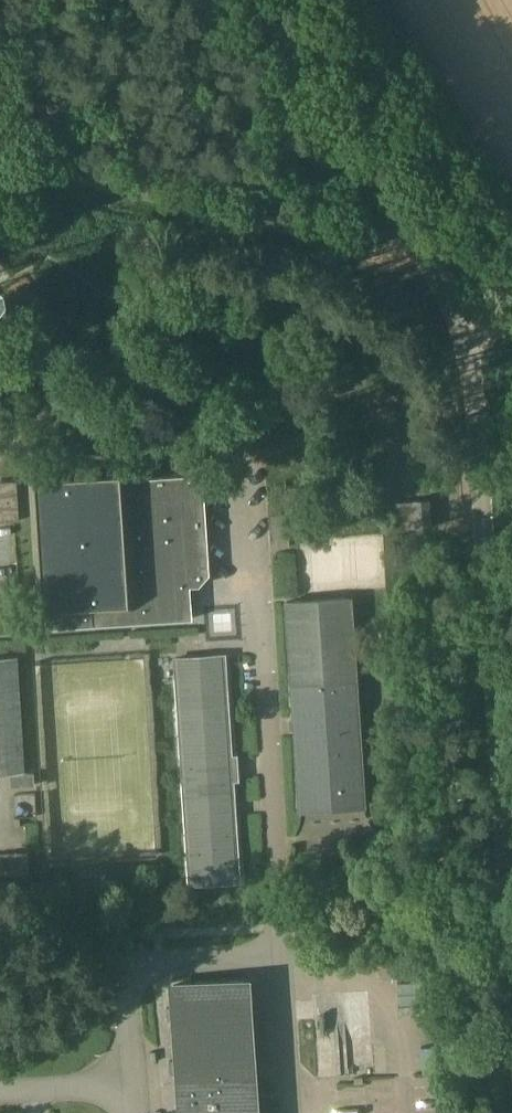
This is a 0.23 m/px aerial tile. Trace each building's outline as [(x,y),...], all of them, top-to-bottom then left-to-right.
[(172,456),(173,468),(197,467),(197,454),(172,456)] [(48,605),(49,626),(49,628),(192,619),(191,604),(187,604),(186,587),(200,586),(210,574),(203,474),(119,479),(119,474),(36,479),(45,606),(48,605)] [(0,480),(0,521),(19,520),(17,479),(0,480)] [(431,527),(429,500),(414,501),(396,503),(398,529),(416,527),(416,528),(431,527)] [(289,546),(287,514),(269,516),(271,547),(289,546)] [(363,802),(363,795),(361,772),(364,772),(364,767),(361,768),(350,598),(286,602),(293,715),(299,715),(300,729),(294,729),(299,806),(363,802)] [(17,656),(0,657),(0,774),(23,773),(17,656)] [(232,780),(235,777),(234,759),(230,756),(224,656),(175,660),(191,884),(239,880),(232,780)] [(34,774),(23,775),(11,775),(12,787),(35,786),(34,774)] [(28,852),(4,854),(5,875),(30,874),(28,852)] [(245,981),(174,985),(175,1007),(167,1007),(168,1021),(176,1020),(178,1060),(170,1061),(171,1074),(179,1074),(182,1112),(254,1112),(245,981)]
